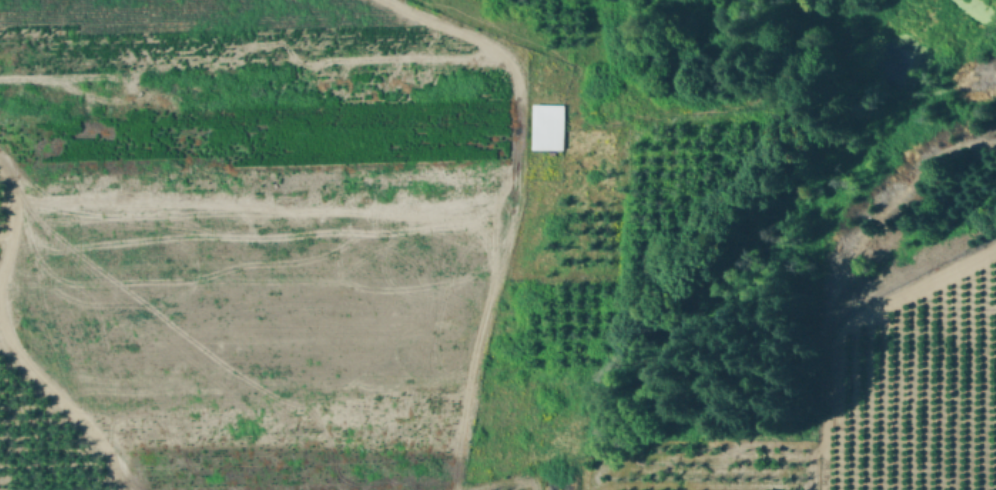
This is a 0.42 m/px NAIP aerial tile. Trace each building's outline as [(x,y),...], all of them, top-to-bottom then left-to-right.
[(565,105),(533,105),(533,151),(565,151),(565,105)]
